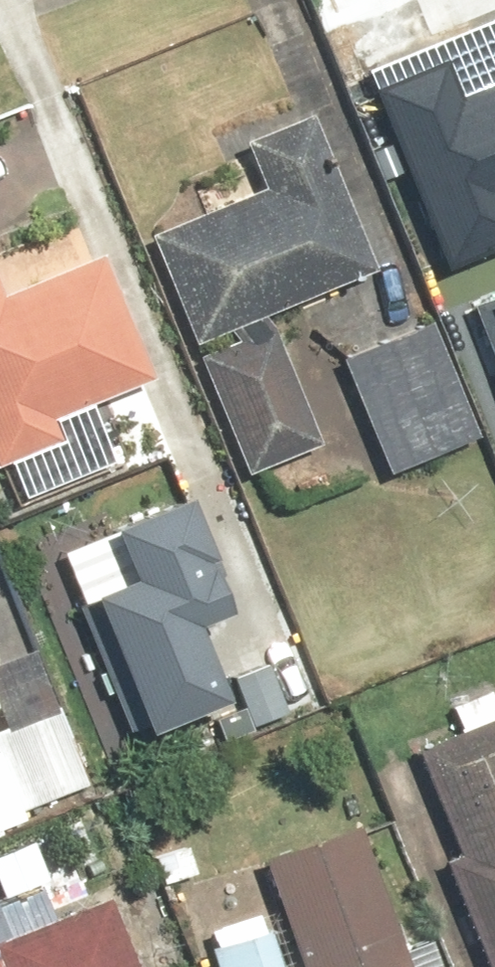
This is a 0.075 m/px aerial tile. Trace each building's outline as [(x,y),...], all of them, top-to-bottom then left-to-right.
[(365,110),(430,269),(494,242),(494,94),(459,109),(446,77),(365,110)] [(256,185),(143,233),(190,344),(371,268),(306,114),(238,142),(256,185)] [(77,432),(70,412),(147,381),(94,249),(0,286),(0,463),(77,432)] [(423,316),(334,355),(385,471),(474,432),(423,316)] [(478,323),(494,364),(494,316),(478,323)] [(320,438),(268,324),(190,360),(242,473),(320,438)] [(118,596),(81,611),(134,744),(220,710),(188,631),(231,614),(184,496),(92,532),(118,596)] [(490,689),(445,707),(454,731),(409,749),(453,856),(437,862),(480,966),(494,966),(494,702),(490,689)] [(95,795),(60,705),(0,728),(0,832),(95,795)] [(199,935),(211,966),(405,966),(353,823),(257,858),(275,908),(199,935)] [(104,893),(55,914),(43,884),(51,881),(32,836),(0,849),(0,966),(135,966),(104,893)]
